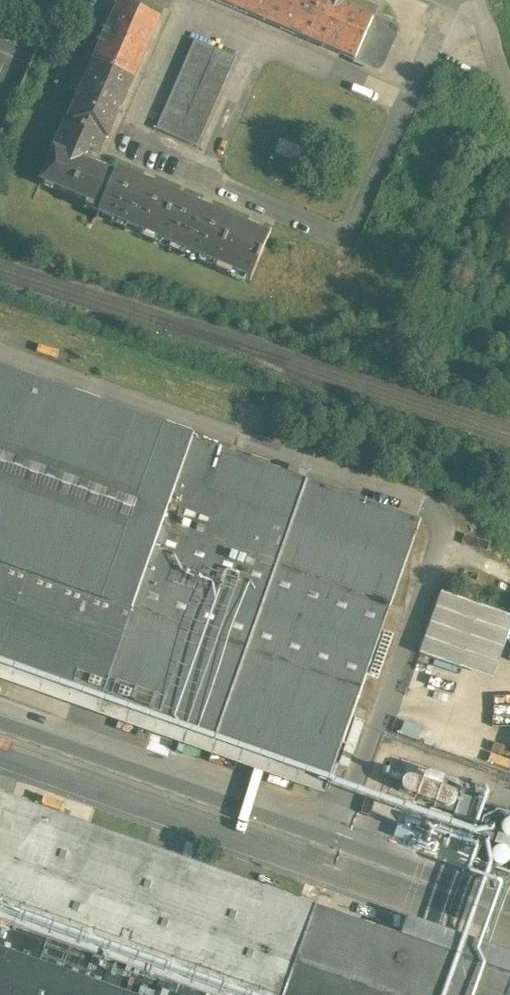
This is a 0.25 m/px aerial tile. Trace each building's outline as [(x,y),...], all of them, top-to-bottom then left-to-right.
[(232,8),(236,0),(213,0),(232,8)] [(232,8),(295,35),(304,13),(306,14),(312,0),(236,0),(232,8)] [(332,0),(331,0),(330,2),(325,0),(312,0),(306,14),(304,13),(295,35),(354,61),(372,20),(340,6),(341,4),(332,0)] [(159,20),(118,2),(105,34),(103,33),(98,43),(101,44),(93,62),(133,80),(159,20)] [(392,27),(372,19),(372,20),(354,61),(374,69),(375,67),(379,65),(382,66),(395,35),(393,34),(391,30),(392,27)] [(195,37),(169,95),(210,113),(236,55),(195,37)] [(133,80),(93,62),(66,123),(104,139),(107,140),(133,80)] [(169,95),(156,126),(197,144),(210,113),(169,95)] [(66,123),(66,122),(40,182),(100,208),(113,176),(92,167),(104,139),(66,123)] [(176,196),(116,170),(113,176),(100,208),(97,214),(157,239),(176,196)] [(232,220),(176,196),(157,239),(213,265),(232,220)] [(232,220),(213,265),(249,281),(268,236),(232,220)] [(0,373),(0,662),(101,698),(192,441),(0,373)] [(228,454),(192,441),(101,698),(329,778),(420,522),(238,458),(228,454)] [(242,448),(231,445),(228,454),(238,458),(242,448)] [(443,591),(420,656),(495,683),(509,641),(509,615),(443,591)] [(0,797),(0,994),(509,994),(509,978),(0,797)] [(507,847),(502,848),(498,852),(497,857),(498,863),(502,866),(507,868),(509,867),(509,848),(507,847)]
